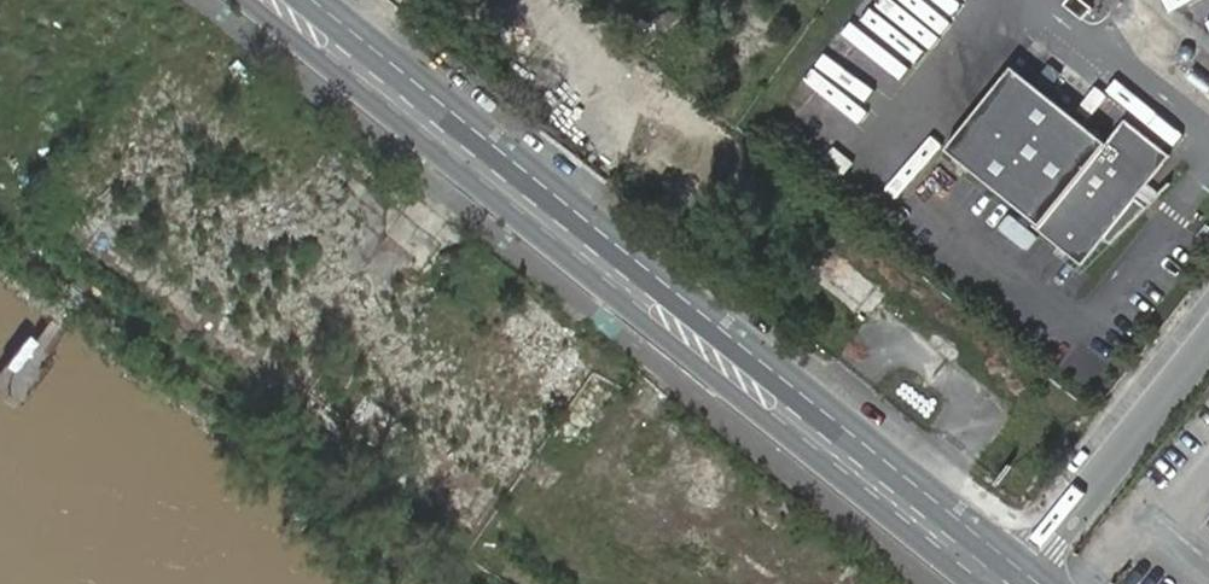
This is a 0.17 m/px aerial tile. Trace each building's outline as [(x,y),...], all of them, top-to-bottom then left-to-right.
[(1065,4),(1084,19),(1094,7),(1086,0),(1068,0),(1065,4)] [(1172,155),(1127,119),(1109,141),(1015,66),(948,148),(1042,224),(1039,228),(1083,264),(1105,238),(1112,243),(1149,206),(1138,197),(1172,155)] [(80,210),(230,322),(289,243),(139,132),(80,210)]
